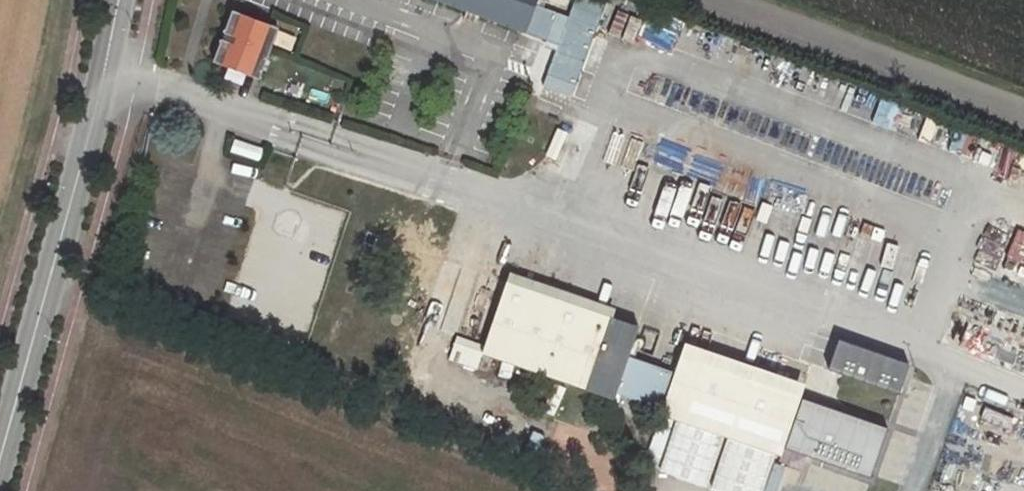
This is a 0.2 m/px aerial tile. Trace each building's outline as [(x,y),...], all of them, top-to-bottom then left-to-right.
[(464,10),(461,19),(471,23),(474,14),(521,31),(531,4),(540,7),(542,0),(437,0),(464,10)] [(565,15),(577,20),(585,0),(571,0),(565,15)] [(275,29),(230,12),(211,62),(257,79),(275,29)] [(907,128),(914,103),(838,81),(831,106),(907,128)] [(885,426),(678,354),(672,371),(655,365),(654,369),(645,366),(646,362),(625,355),(635,325),(502,279),(480,344),(478,350),(610,395),(612,389),(660,406),(658,412),(675,418),(658,468),(703,483),(720,433),(778,453),(781,445),(868,475),(885,426)] [(452,334),(450,340),(478,350),(480,344),(452,334)] [(899,393),(910,361),(837,337),(826,368),(899,393)] [(450,340),(444,357),(472,367),(478,350),(450,340)]
